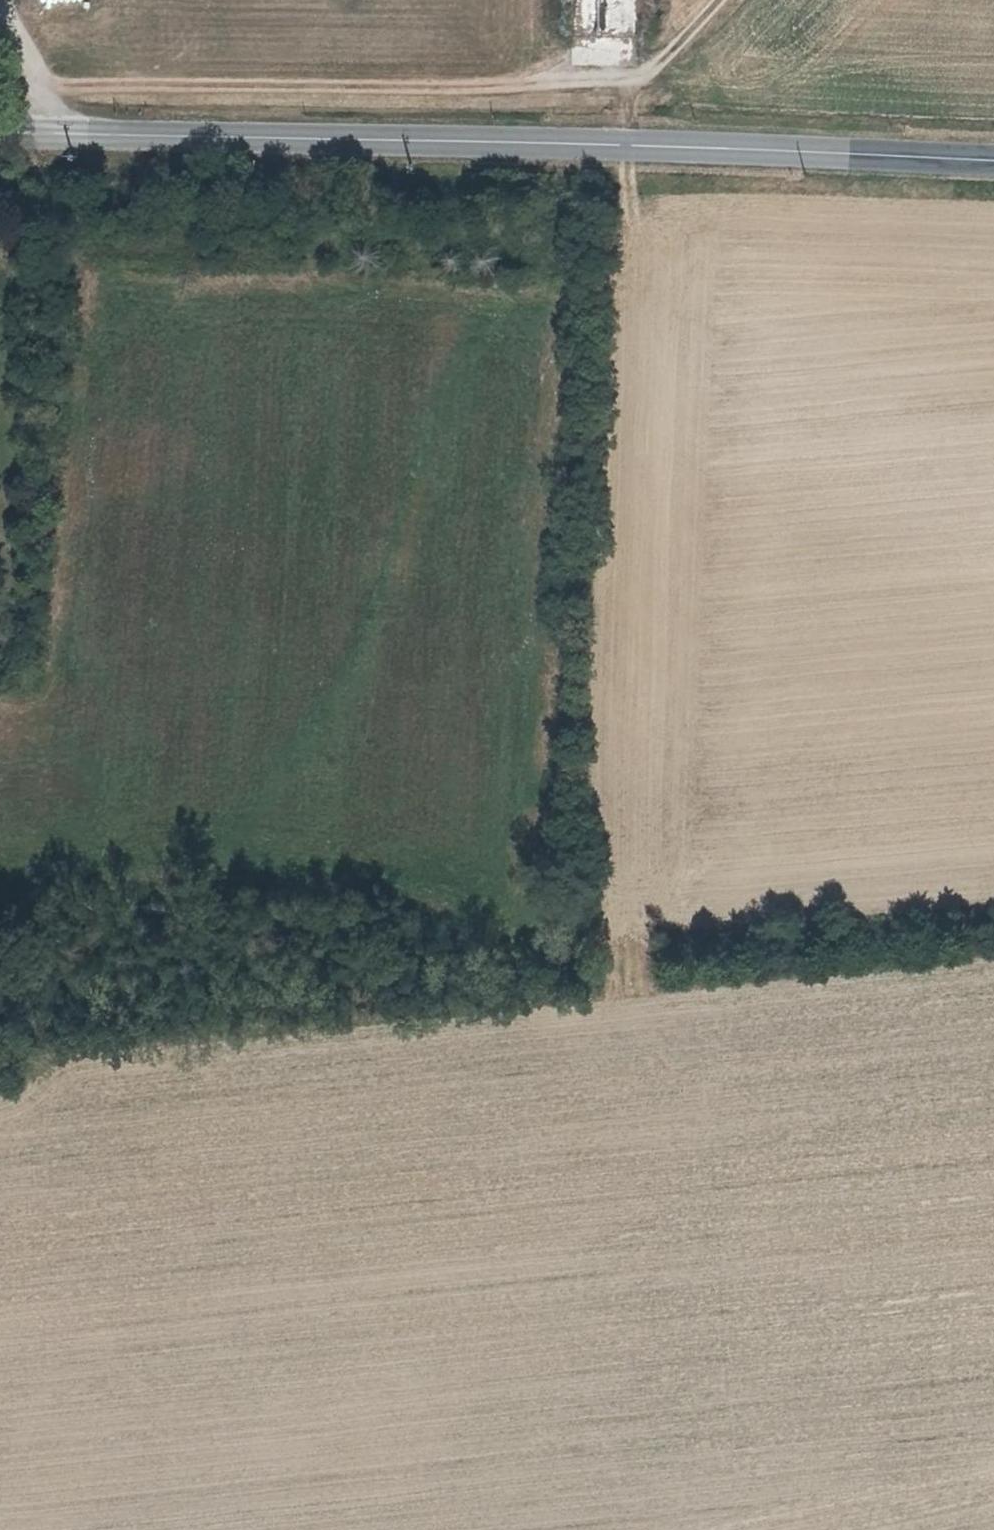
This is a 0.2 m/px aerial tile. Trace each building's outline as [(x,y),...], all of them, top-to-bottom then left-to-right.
[(638,64),(638,0),(574,0),(574,64),(638,64)]
